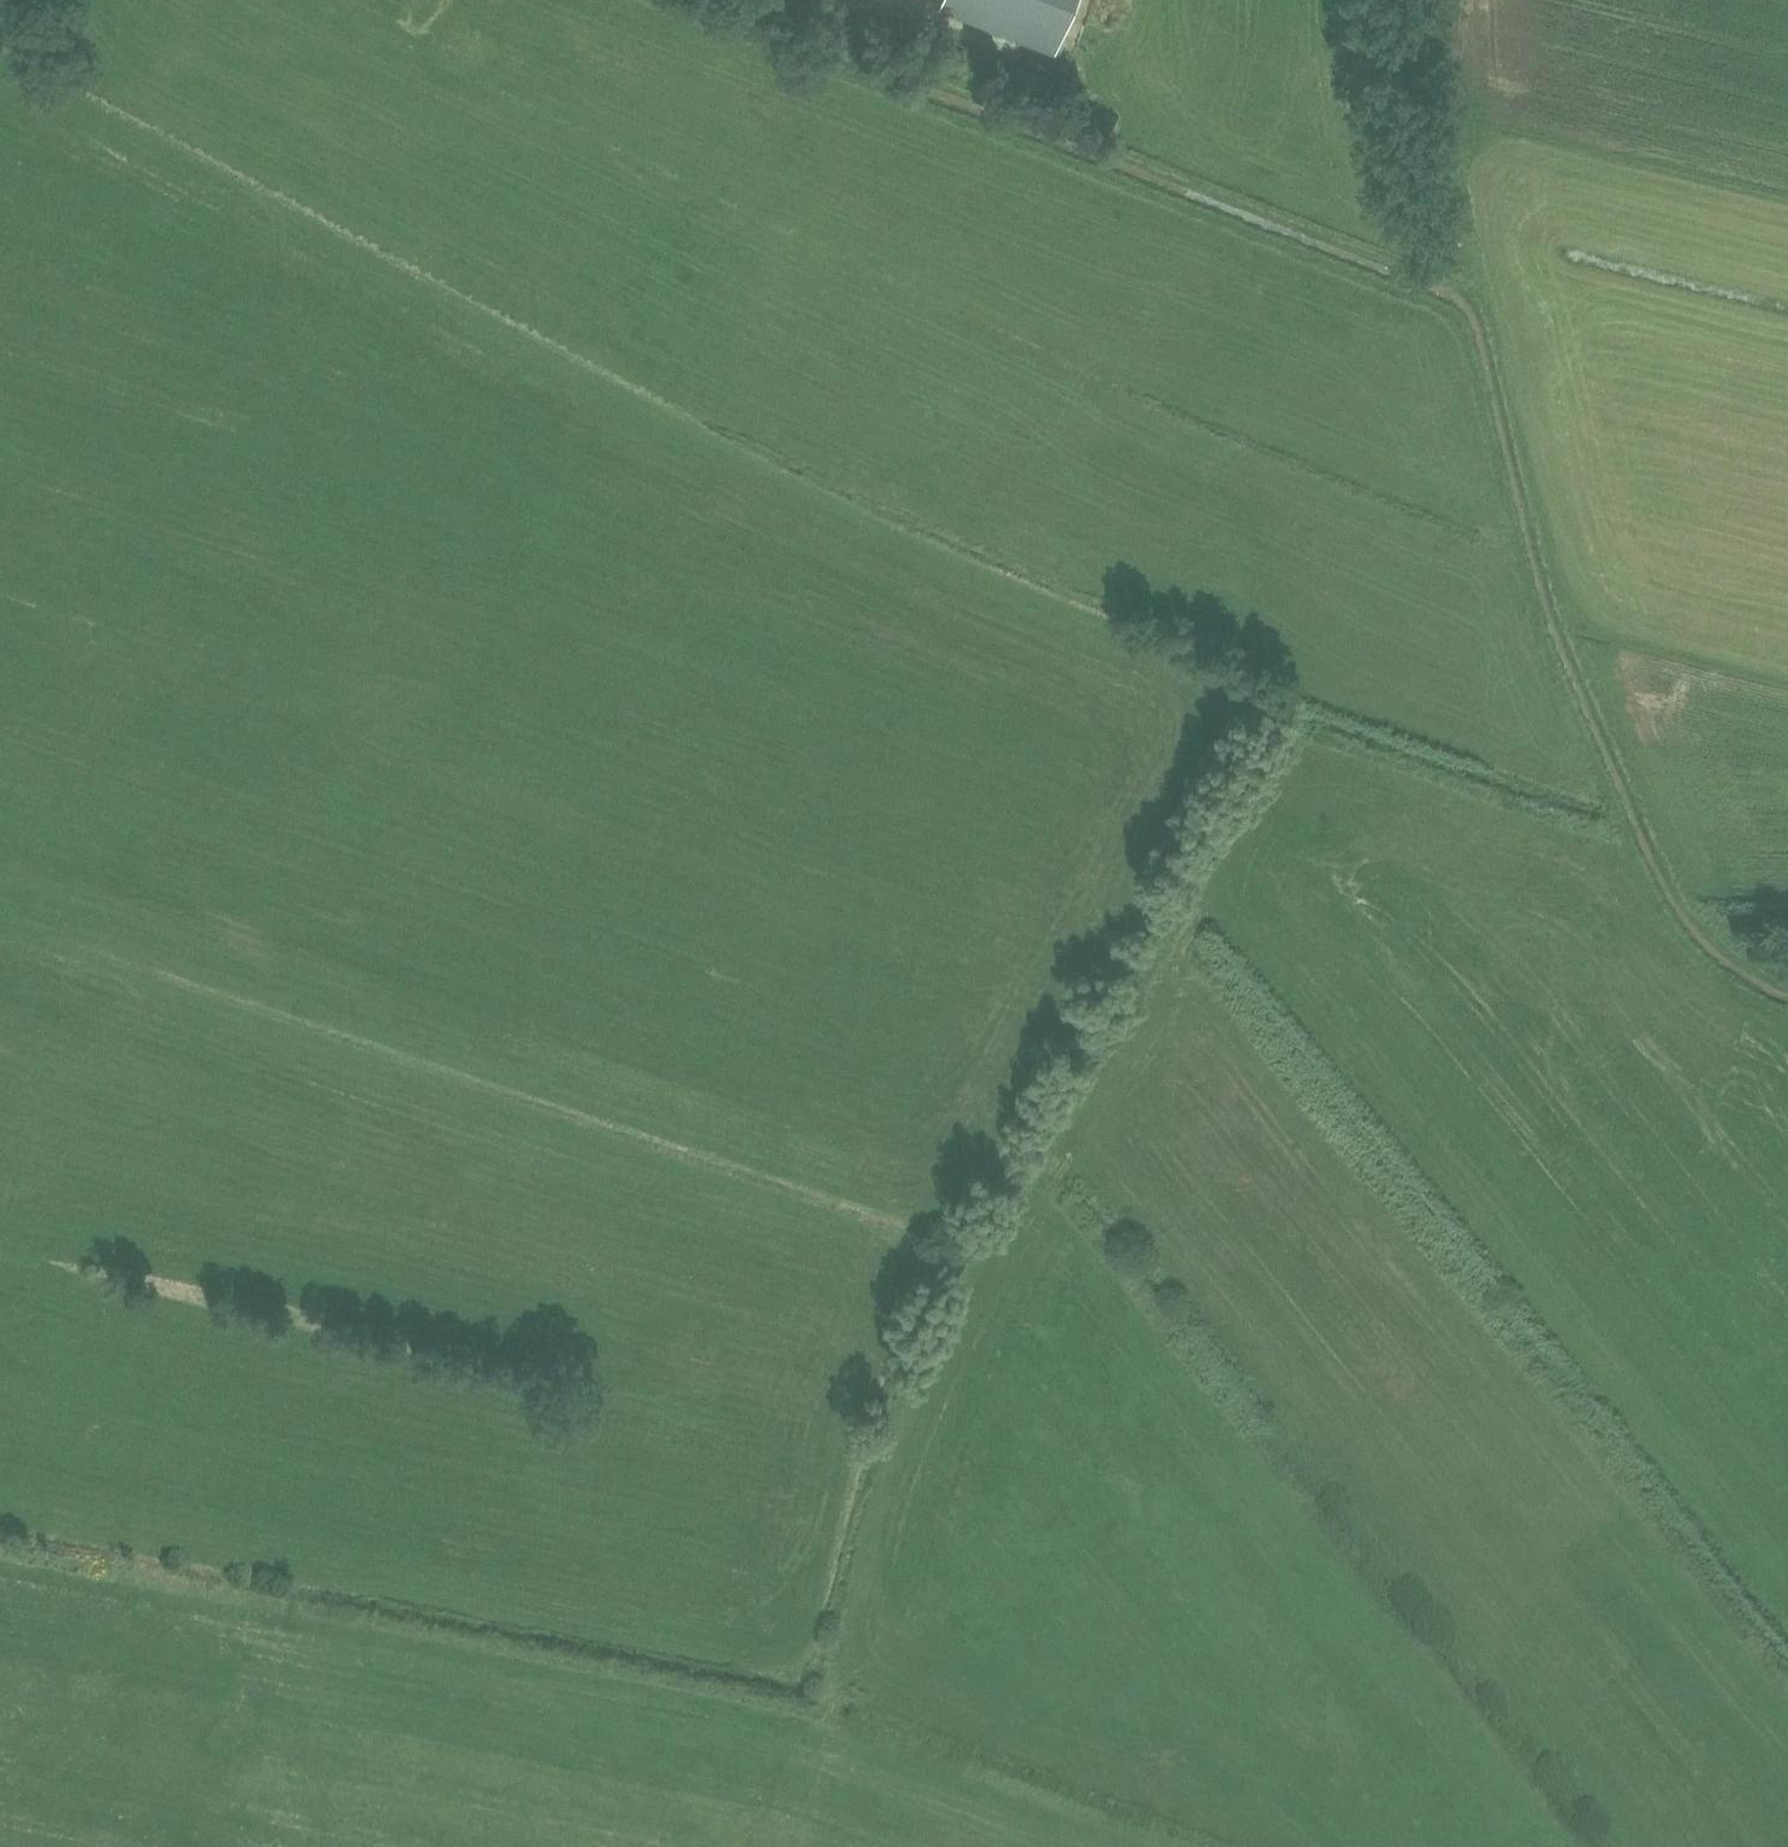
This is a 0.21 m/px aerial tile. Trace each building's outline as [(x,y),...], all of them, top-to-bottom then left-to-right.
[(1072,0),(943,0),(941,6),(1052,50),(1072,0)]
